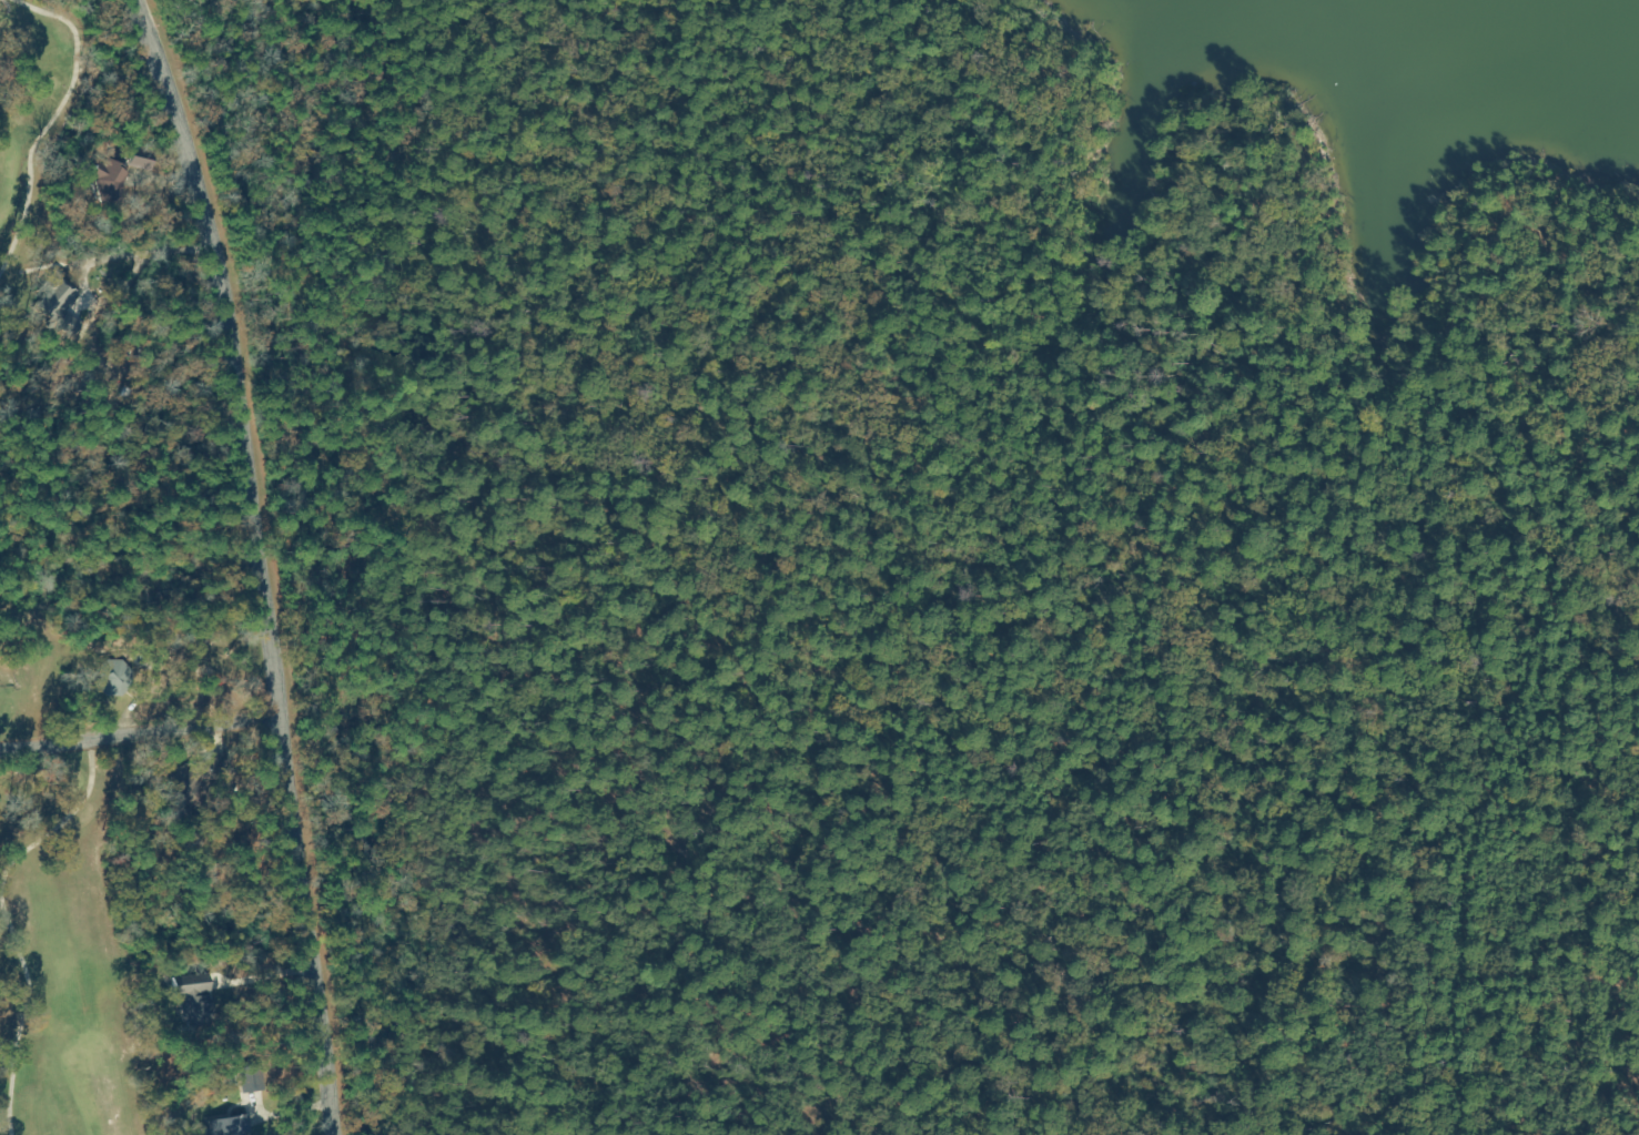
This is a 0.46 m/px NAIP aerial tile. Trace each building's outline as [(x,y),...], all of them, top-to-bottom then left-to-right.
[(149,157),(127,150),(123,164),(144,171),(149,157)] [(87,160),(78,175),(109,195),(123,173),(101,158),(96,166),(87,160)] [(113,695),(120,668),(98,662),(91,689),(113,695)] [(203,776),(214,772),(210,763),(199,767),(203,776)] [(198,995),(196,974),(163,978),(165,998),(177,996),(178,1013),(188,1012),(187,996),(198,995)]
